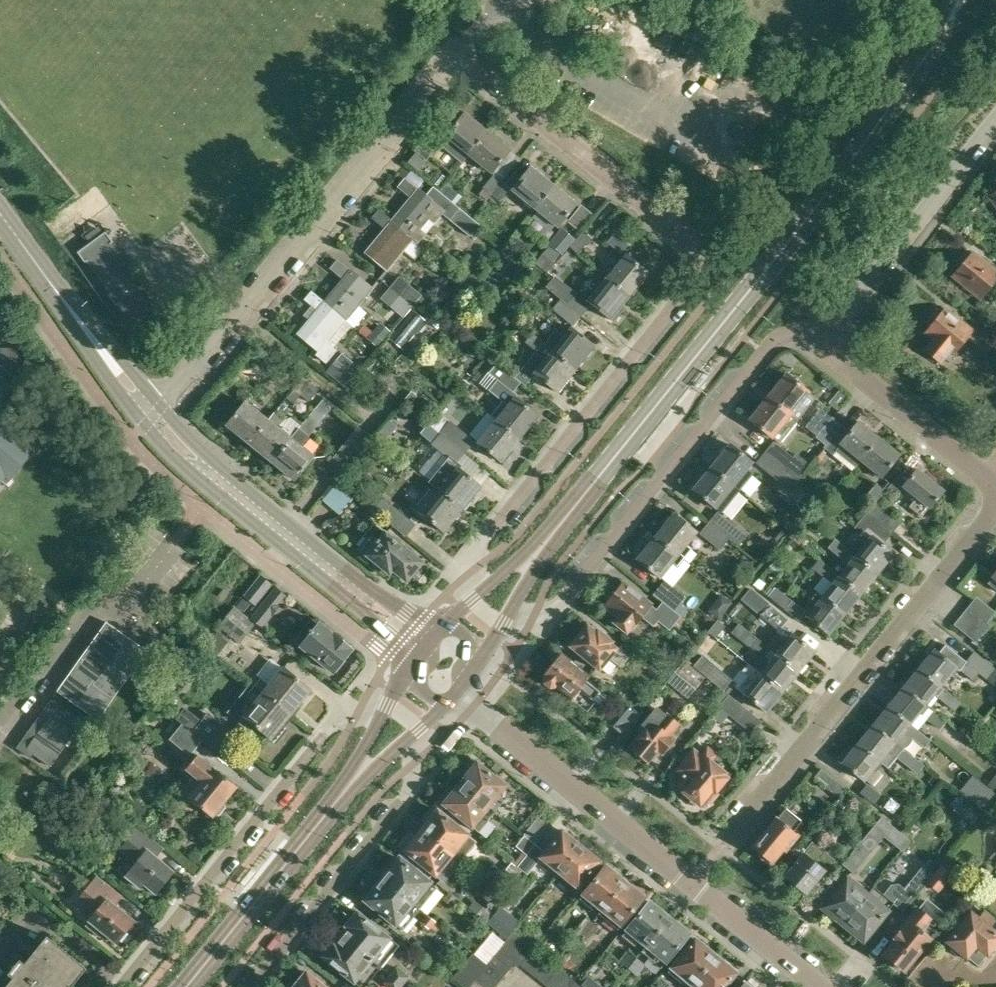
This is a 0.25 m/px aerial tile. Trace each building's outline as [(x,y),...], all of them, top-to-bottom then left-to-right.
[(446,138),(441,145),(463,163),(468,156),(486,133),(464,115),(446,138)] [(414,150),(416,151),(408,161),(419,170),(426,160),(427,160),(443,139),(431,129),(414,150)] [(486,133),(468,156),(491,174),(509,152),(486,133)] [(503,180),(487,200),(494,205),(498,199),(500,201),(510,188),(513,190),(512,191),(534,210),(553,187),(530,168),(523,177),(515,171),(506,182),(503,180)] [(495,173),(483,187),(478,193),(487,200),(503,180),(495,173)] [(420,174),(413,182),(428,194),(434,187),(420,174)] [(410,201),(392,223),(412,242),(413,241),(417,245),(444,212),(418,191),(417,192),(404,181),(397,190),(410,201)] [(553,187),(534,210),(558,228),(576,205),(553,187)] [(444,195),(454,204),(460,196),(450,188),(444,195)] [(472,234),(480,224),(461,208),(453,218),(472,234)] [(372,220),(384,231),(365,255),(387,273),(412,242),(392,223),(378,212),(372,220)] [(562,254),(576,238),(563,227),(548,243),(562,254)] [(584,229),(570,246),(578,254),(593,237),(584,229)] [(622,252),(629,244),(615,232),(608,242),(622,252)] [(140,341),(168,321),(105,234),(77,255),(140,341)] [(995,281),(995,272),(972,252),(953,276),(981,299),(995,281)] [(542,254),(535,264),(546,273),(553,263),(542,254)] [(625,257),(606,280),(629,298),(648,275),(638,266),(640,264),(629,255),(626,258),(625,257)] [(343,282),(325,304),(325,305),(341,318),(340,319),(345,323),(372,291),(350,273),(337,263),(330,271),(343,282)] [(556,295),(566,284),(555,275),(546,286),(556,295)] [(399,276),(388,289),(411,308),(422,295),(399,276)] [(629,298),(606,280),(586,304),(608,322),(610,321),(613,323),(621,313),(619,311),(629,298)] [(411,308),(388,289),(381,298),(404,317),(411,308)] [(304,302),(317,313),(297,337),(319,355),(327,345),(322,341),(340,319),(341,318),(325,305),(325,304),(312,294),(304,302)] [(560,298),(559,301),(579,317),(588,306),(574,296),(567,304),(560,298)] [(579,317),(559,301),(552,309),(572,325),(579,317)] [(403,348),(427,320),(413,308),(388,335),(403,348)] [(926,332),(934,338),(925,350),(940,362),(949,350),(954,355),(974,331),(945,308),(926,332)] [(992,331),(991,332),(983,326),(977,334),(986,340),(985,341),(995,350),(995,334),(992,331)] [(533,332),(530,335),(574,371),(592,349),(570,331),(554,351),(544,342),(533,332)] [(372,332),(366,339),(375,348),(381,341),(372,332)] [(574,371),(530,335),(525,341),(537,351),(536,352),(546,360),(534,376),(556,394),(574,371)] [(260,356),(254,351),(245,363),(251,367),(260,356)] [(274,373),(284,360),(276,354),(266,368),(274,373)] [(353,375),(338,362),(330,372),(344,385),(353,375)] [(510,405),(495,423),(518,441),(537,417),(514,399),(517,395),(513,391),(520,381),(496,362),(486,374),(496,381),(490,389),(510,405)] [(786,374),(767,397),(797,421),(799,420),(792,414),(809,393),(786,374)] [(304,376),(294,389),(287,398),(294,403),(300,395),(309,402),(319,388),(304,376)] [(416,396),(411,392),(404,399),(409,404),(416,396)] [(321,416),(331,403),(324,397),(314,410),(321,416)] [(797,421),(767,397),(749,420),(772,439),(774,437),(779,443),(797,421)] [(226,427),(249,446),(275,415),(273,413),(266,422),(244,405),(226,427)] [(275,415),(249,446),(272,464),(301,429),(299,427),(288,441),(276,430),(283,422),(275,415)] [(815,436),(825,444),(842,424),(831,416),(815,436)] [(432,427),(431,428),(464,455),(475,440),(450,420),(446,424),(441,420),(434,428),(432,427)] [(851,432),(842,424),(825,444),(822,447),(831,455),(835,450),(856,467),(879,439),(858,422),(851,432)] [(0,428),(0,483),(2,481),(4,483),(6,485),(36,450),(27,443),(15,433),(4,423),(0,428)] [(518,441),(495,423),(478,445),(500,463),(518,441)] [(358,425),(341,446),(326,466),(336,474),(369,434),(358,425)] [(375,436),(383,443),(390,435),(381,428),(375,436)] [(431,428),(425,436),(432,442),(430,444),(448,457),(440,467),(429,458),(417,473),(433,486),(431,488),(461,511),(479,488),(457,470),(461,465),(458,462),(464,455),(431,428)] [(301,429),(272,464),(294,482),(312,460),(298,449),(310,436),(301,429)] [(879,439),(856,467),(857,467),(861,461),(881,478),(899,456),(879,439)] [(774,441),(764,452),(800,480),(797,478),(805,468),(802,466),(799,470),(792,464),(795,460),(793,458),(794,457),(774,441)] [(729,445),(711,467),(740,490),(754,472),(749,468),(752,464),(729,445)] [(800,480),(764,452),(756,462),(776,479),(791,491),(800,480)] [(740,490),(711,467),(691,491),(715,510),(716,508),(722,512),(740,490)] [(897,497),(904,489),(916,498),(908,507),(921,517),(928,508),(930,510),(944,493),(917,470),(906,483),(898,476),(887,489),(897,497)] [(865,496),(874,502),(875,501),(884,489),(877,482),(865,496)] [(328,500),(344,517),(359,504),(343,486),(328,500)] [(417,515),(420,516),(443,534),(461,511),(431,488),(412,511),(417,515)] [(802,494),(797,500),(797,505),(803,510),(813,498),(806,492),(802,494)] [(406,536),(416,524),(383,497),(370,506),(406,536)] [(874,502),(866,511),(893,533),(901,522),(875,501),(874,502)] [(718,511),(708,522),(729,539),(729,538),(738,545),(747,534),(718,511)] [(836,538),(834,540),(877,575),(894,555),(873,538),(873,537),(865,530),(867,527),(885,542),(893,533),(866,511),(854,526),(861,532),(856,538),(866,546),(857,557),(836,538)] [(673,514),(655,536),(684,559),(692,548),(686,544),(696,532),(673,514)] [(729,539),(708,522),(699,533),(720,549),(729,539)] [(392,571),(406,582),(409,578),(413,577),(418,572),(417,568),(420,565),(388,540),(389,538),(385,535),(384,536),(372,527),(364,537),(368,541),(360,552),(388,575),(392,571)] [(684,559),(655,536),(636,560),(659,578),(672,562),(678,567),(684,559)] [(820,558),(818,560),(861,595),(877,575),(834,540),(828,547),(850,566),(841,576),(820,558)] [(741,572),(752,574),(753,562),(742,560),(741,572)] [(826,579),(816,591),(845,615),(861,595),(818,560),(812,568),(826,579)] [(992,578),(988,583),(995,589),(995,573),(992,578)] [(255,605),(271,586),(262,579),(246,597),(255,605)] [(653,594),(662,601),(684,619),(684,618),(682,617),(687,611),(679,604),(685,596),(664,580),(653,594)] [(605,602),(603,605),(617,617),(612,623),(625,634),(630,627),(633,629),(642,618),(657,630),(661,625),(668,630),(674,622),(679,625),(684,619),(662,601),(655,610),(621,583),(614,592),(610,593),(605,599),(605,602)] [(248,618),(255,623),(260,627),(285,595),(274,586),(248,618)] [(741,597),(760,614),(778,630),(788,619),(769,604),(749,587),(741,597)] [(845,615),(816,591),(810,599),(819,605),(808,618),(829,635),(845,615)] [(251,602),(243,597),(237,605),(244,611),(251,602)] [(968,607),(959,617),(981,635),(990,624),(987,622),(994,613),(976,598),(968,607)] [(799,619),(806,611),(792,600),(785,609),(799,619)] [(240,643),(255,623),(248,618),(233,606),(218,626),(240,643)] [(981,635),(959,617),(954,624),(976,642),(981,635)] [(294,640),(304,648),(303,649),(334,674),(335,672),(338,673),(346,663),(344,662),(352,652),(313,620),(306,629),(304,627),(294,640)] [(717,620),(708,632),(715,638),(724,626),(717,620)] [(98,721),(147,652),(107,623),(58,693),(98,721)] [(567,645),(599,671),(609,659),(620,668),(628,658),(626,656),(633,647),(624,640),(617,649),(611,644),(612,642),(594,627),(592,630),(587,625),(579,636),(575,636),(567,645)] [(227,635),(218,628),(204,645),(213,652),(227,635)] [(696,628),(685,642),(693,648),(704,634),(696,628)] [(757,636),(755,638),(799,673),(815,652),(793,635),(794,633),(788,628),(781,636),(788,642),(779,653),(768,645),(757,636)] [(748,663),(747,664),(783,693),(799,673),(755,638),(749,645),(761,654),(751,665),(748,663)] [(934,652),(918,670),(960,704),(962,701),(941,685),(955,669),(942,658),(960,670),(973,680),(979,673),(986,679),(995,668),(974,650),(966,661),(946,643),(937,655),(934,652)] [(555,687),(571,700),(580,689),(596,702),(596,701),(601,705),(606,697),(602,694),(602,695),(586,682),(589,677),(560,654),(542,677),(545,679),(544,680),(544,684),(550,688),(554,688),(555,687)] [(703,654),(694,665),(707,675),(706,676),(728,694),(737,683),(703,654)] [(707,675),(694,665),(686,658),(674,672),(696,689),(706,676),(707,675)] [(737,689),(745,694),(767,712),(783,693),(747,664),(742,671),(748,675),(737,689)] [(613,691),(624,677),(612,668),(601,682),(613,691)] [(260,680),(255,686),(292,715),(311,691),(284,669),(270,687),(260,680)] [(918,670),(904,688),(946,722),(947,720),(933,710),(925,705),(934,694),(955,710),(960,704),(918,670)] [(292,715),(255,686),(250,692),(259,700),(239,724),(254,736),(258,730),(272,740),(270,742),(273,745),(286,728),(283,726),(292,715)] [(904,688),(888,707),(909,723),(911,722),(919,712),(926,718),(940,729),(946,722),(904,688)] [(640,692),(632,702),(643,711),(651,700),(640,692)] [(763,721),(729,693),(719,706),(753,734),(763,721)] [(53,699),(43,713),(17,750),(29,758),(32,753),(51,767),(84,721),(53,699)] [(627,707),(612,726),(622,733),(639,712),(631,705),(629,709),(627,707)] [(671,735),(680,724),(667,714),(664,718),(658,713),(661,709),(657,706),(642,724),(646,727),(629,748),(635,753),(635,757),(640,761),(643,761),(647,764),(657,752),(662,755),(675,739),(671,735)] [(182,723),(181,724),(201,741),(202,739),(217,752),(227,740),(185,707),(176,718),(182,723)] [(888,707),(873,725),(894,742),(902,748),(924,766),(925,764),(903,748),(911,738),(924,748),(931,739),(918,728),(911,722),(909,723),(888,707)] [(201,741),(181,724),(170,739),(190,755),(201,741)] [(873,725),(858,744),(879,761),(894,742),(873,725)] [(879,761),(858,744),(842,762),(863,779),(864,778),(881,791),(890,780),(882,774),(883,773),(874,766),(879,761)] [(700,805),(703,802),(709,807),(719,794),(716,791),(727,779),(724,776),(725,774),(702,755),(700,757),(694,752),(679,770),(686,776),(677,786),(688,794),(686,797),(695,804),(697,802),(700,805)] [(186,771),(193,776),(203,784),(190,800),(213,819),(216,815),(220,816),(228,806),(226,803),(238,788),(199,756),(186,771)] [(477,763),(461,784),(496,812),(512,791),(477,763)] [(822,767),(814,777),(837,796),(846,787),(822,767)] [(874,802),(881,794),(867,783),(860,791),(874,802)] [(987,811),(995,800),(995,793),(983,783),(971,798),(987,811)] [(496,812),(461,784),(444,805),(478,833),(496,812)] [(840,812),(846,804),(839,798),(833,806),(840,812)] [(962,798),(953,809),(971,823),(980,812),(962,798)] [(794,831),(802,821),(786,808),(754,849),(771,863),(783,848),(785,850),(798,835),(794,831)] [(438,811),(423,831),(452,854),(453,854),(461,860),(476,841),(468,835),(438,811)] [(524,834),(525,835),(535,843),(551,825),(537,817),(524,834)] [(868,834),(856,848),(847,860),(844,864),(853,871),(877,841),(881,837),(901,853),(910,841),(881,817),(868,834)] [(119,849),(137,863),(126,876),(140,887),(143,882),(156,893),(173,871),(157,857),(165,848),(138,826),(119,849)] [(452,854),(423,831),(406,852),(435,876),(452,854)] [(540,859),(559,873),(580,847),(562,832),(540,859)] [(512,861),(511,863),(518,868),(533,849),(532,848),(535,843),(525,835),(516,845),(523,851),(514,863),(512,861)] [(839,854),(847,860),(856,848),(849,842),(839,854)] [(811,843),(803,853),(785,876),(807,894),(833,861),(811,843)] [(580,847),(559,873),(578,889),(600,862),(580,847)] [(533,849),(518,868),(526,874),(541,856),(533,849)] [(399,859),(383,880),(419,909),(436,889),(399,859)] [(518,868),(511,863),(506,869),(521,880),(524,876),(526,874),(518,868)] [(941,864),(927,882),(938,892),(953,874),(941,864)] [(578,901),(597,917),(625,882),(606,866),(578,901)] [(874,886),(867,894),(843,924),(863,941),(870,932),(871,934),(882,920),(881,919),(893,903),(903,911),(928,880),(918,871),(905,888),(899,883),(890,883),(883,894),(874,886)] [(823,908),(843,924),(867,894),(857,886),(860,883),(850,874),(840,887),(839,886),(828,898),(830,900),(823,908)] [(99,879),(81,901),(97,914),(87,928),(101,939),(105,935),(117,944),(134,923),(115,908),(123,898),(99,879)] [(419,909),(383,880),(365,902),(402,931),(419,909)] [(625,882),(597,917),(617,932),(644,897),(625,882)] [(439,887),(425,908),(436,916),(450,894),(439,887)] [(622,937),(642,953),(670,918),(650,902),(622,937)] [(483,906),(476,914),(488,923),(494,915),(483,906)] [(926,935),(936,924),(918,909),(895,938),(897,939),(884,954),(904,970),(930,938),(926,935)] [(989,928),(995,920),(984,911),(978,919),(971,914),(949,941),(952,944),(951,946),(951,952),(958,957),(961,956),(964,953),(979,966),(991,950),(995,949),(995,948),(995,933),(989,928)] [(347,929),(342,936),(381,967),(399,945),(358,912),(345,928),(347,929)] [(438,924),(426,915),(420,922),(432,931),(438,924)] [(579,936),(581,937),(593,922),(586,916),(579,926),(584,930),(579,936)] [(670,918),(642,953),(662,969),(690,934),(670,918)] [(593,922),(581,937),(586,941),(599,926),(593,922)] [(543,934),(532,925),(522,937),(533,947),(543,934)] [(510,967),(520,964),(534,947),(513,931),(494,954),(510,967)] [(342,936),(336,944),(334,942),(321,957),(359,986),(365,986),(381,967),(342,936)] [(8,986),(72,986),(85,971),(86,971),(87,970),(48,938),(26,965),(19,959),(7,974),(14,980),(8,986)] [(682,986),(691,986),(716,957),(695,939),(666,974),(682,986)] [(528,971),(542,954),(534,947),(520,964),(528,971)] [(619,961),(629,969),(638,958),(628,950),(619,961)] [(494,954),(486,963),(503,976),(510,967),(494,954)] [(537,978),(551,961),(542,954),(528,971),(537,978)] [(691,986),(725,986),(736,973),(716,957),(691,986)] [(638,958),(629,969),(637,976),(646,964),(638,958)] [(545,985),(559,968),(551,961),(537,978),(545,985)] [(486,963),(479,972),(496,985),(503,976),(486,963)] [(389,974),(405,986),(410,986),(411,986),(405,981),(409,977),(395,966),(389,974)] [(567,974),(559,968),(545,985),(548,986),(557,986),(567,974)] [(472,981),(480,986),(494,986),(496,985),(479,972),(472,981)] [(296,986),(325,986),(307,973),(296,986)] [(382,982),(388,986),(405,986),(389,974),(382,982)] [(576,981),(567,974),(557,986),(571,986),(576,981)] [(587,977),(581,985),(584,986),(600,986),(587,977)]
